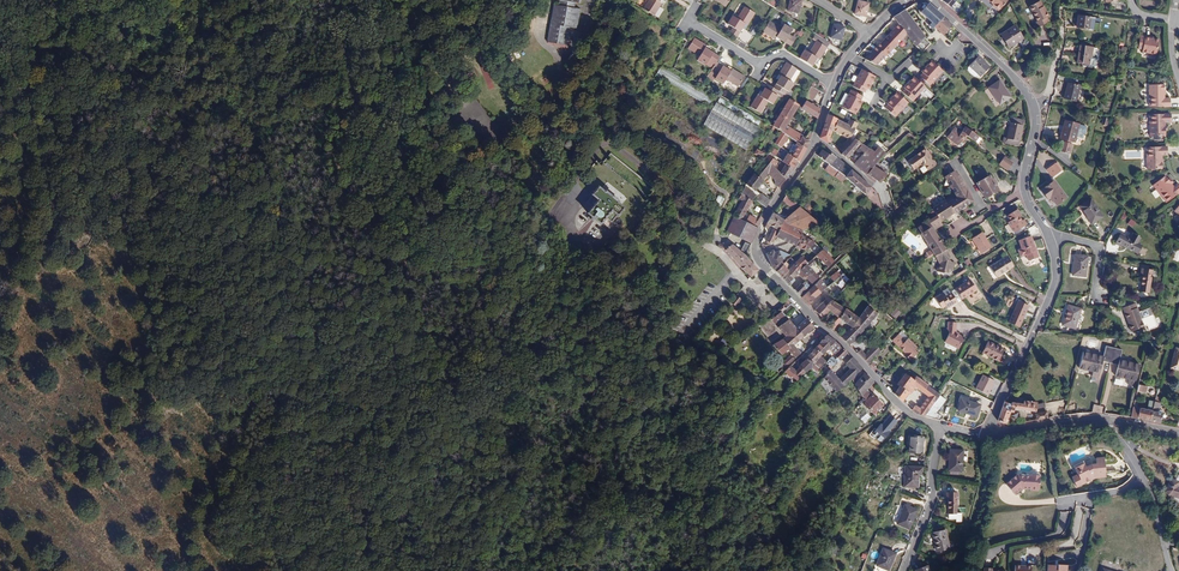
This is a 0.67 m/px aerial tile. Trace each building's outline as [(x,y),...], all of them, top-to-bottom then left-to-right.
[(570,31),(575,32),(579,9),(574,8),(575,0),(556,0),(560,1),(560,6),(555,5),(548,43),(567,46),(570,31)] [(644,9),(654,16),(662,4),(659,2),(661,0),(650,0),(644,9)] [(788,11),(799,13),(802,0),(790,0),(788,11)] [(1000,9),(1008,0),(990,0),(1000,9)] [(869,3),(858,1),(855,14),(866,17),(869,3)] [(1049,21),(1047,17),(1049,15),(1044,6),(1043,7),(1040,1),(1030,6),(1033,12),(1034,12),(1039,21),(1036,22),(1039,27),(1049,21)] [(953,25),(929,4),(921,11),(932,22),(929,25),(933,28),(935,27),(944,35),(953,25)] [(755,13),(745,7),(737,19),(733,16),(728,25),(740,32),(745,24),(747,25),(755,13)] [(931,44),(925,39),(904,10),(894,16),(916,46),(922,52),(931,44)] [(1091,17),(1079,16),(1077,26),(1089,28),(1091,17)] [(784,24),(781,29),(769,22),(763,32),(776,40),(777,37),(785,42),(793,30),(784,24)] [(834,25),(831,38),(842,40),(845,27),(834,25)] [(1015,26),(1001,34),(1009,47),(1023,38),(1015,26)] [(805,50),(800,58),(812,66),(815,62),(817,64),(830,43),(816,34),(814,38),(817,41),(809,53),(805,50)] [(1159,41),(1140,37),(1138,49),(1142,50),(1141,52),(1150,54),(1151,56),(1154,56),(1156,54),(1159,41)] [(711,48),(695,38),(688,49),(700,56),(697,61),(706,66),(713,53),(710,51),(711,48)] [(1093,47),(1081,45),(1078,62),(1090,64),(1093,47)] [(990,67),(978,56),(970,65),(981,76),(990,67)] [(930,85),(943,71),(931,60),(922,72),(923,73),(920,76),(930,85)] [(713,68),(709,75),(723,84),(726,79),(738,87),(745,76),(733,69),(731,71),(717,62),(715,65),(713,68)] [(779,75),(782,77),(774,88),(787,97),(791,96),(794,92),(790,90),(794,84),(789,81),(797,69),(787,62),(779,75)] [(876,76),(863,69),(854,86),(865,92),(867,89),(869,90),(876,76)] [(912,100),(925,86),(914,76),(904,87),(905,88),(903,91),(912,100)] [(1011,97),(999,81),(989,88),(1000,104),(1011,97)] [(1080,85),(1068,83),(1065,98),(1077,101),(1080,85)] [(1163,85),(1148,85),(1149,108),(1169,107),(1169,100),(1164,99),(1163,85)] [(812,102),(818,90),(811,87),(806,95),(807,99),(812,102)] [(778,96),(765,88),(760,96),(758,95),(750,107),(761,113),(768,102),(773,105),(778,96)] [(852,90),(843,107),(856,114),(863,101),(861,100),(863,96),(852,90)] [(895,116),(908,102),(897,92),(887,103),(888,104),(885,107),(895,116)] [(721,97),(718,103),(758,126),(761,121),(721,97)] [(789,100),(773,126),(795,141),(799,135),(800,134),(786,125),(798,105),(789,100)] [(812,104),(811,105),(806,102),(801,109),(818,119),(820,110),(817,109),(818,107),(812,104)] [(759,128),(716,103),(703,125),(746,150),(759,128)] [(837,118),(828,114),(820,137),(828,143),(830,138),(833,130),(837,118)] [(1169,115),(1149,115),(1149,137),(1164,137),(1164,123),(1169,123),(1169,115)] [(838,119),(833,130),(849,138),(858,123),(849,119),(847,124),(838,119)] [(1006,143),(1019,145),(1024,121),(1015,119),(1014,123),(1010,122),(1006,143)] [(1075,141),(1080,123),(1065,120),(1064,125),(1065,125),(1062,138),(1075,141)] [(977,134),(963,125),(959,131),(952,126),(945,136),(956,144),(959,139),(962,141),(966,135),(973,140),(977,134)] [(935,134),(927,140),(931,144),(938,137),(935,134)] [(810,142),(799,135),(795,141),(797,142),(807,149),(810,142)] [(847,159),(857,148),(859,150),(857,152),(861,155),(868,147),(855,139),(850,144),(843,152),(842,154),(847,159)] [(1070,144),(1058,140),(1055,150),(1068,154),(1070,144)] [(850,144),(845,141),(839,148),(843,152),(850,144)] [(798,162),(800,163),(807,149),(797,142),(795,145),(797,147),(793,153),(789,151),(787,154),(788,154),(798,162)] [(854,164),(866,174),(867,173),(878,161),(887,153),(879,147),(875,152),(868,147),(861,155),(854,164)] [(822,149),(818,156),(829,164),(830,165),(836,157),(831,153),(830,155),(822,149)] [(918,156),(909,162),(914,170),(921,165),(922,167),(925,165),(928,170),(933,167),(934,160),(930,160),(930,156),(925,149),(917,154),(918,156)] [(1166,149),(1146,149),(1146,171),(1161,171),(1161,157),(1167,157),(1166,149)] [(757,150),(754,154),(761,158),(763,154),(757,150)] [(788,154),(782,162),(793,169),(798,162),(788,154)] [(782,162),(779,167),(776,165),(778,161),(775,159),(774,160),(768,155),(765,159),(774,167),(780,173),(787,179),(793,169),(782,162)] [(1004,155),(997,163),(1007,170),(1013,163),(1004,155)] [(836,157),(830,165),(842,173),(846,176),(851,169),(836,157)] [(774,167),(765,159),(754,173),(763,181),(774,167)] [(888,167),(891,163),(884,159),(882,163),(888,167)] [(878,161),(867,173),(880,183),(887,175),(888,169),(878,161)] [(1063,170),(1056,161),(1046,169),(1052,178),(1063,170)] [(829,164),(825,169),(835,176),(836,175),(839,177),(842,173),(830,165),(829,164)] [(878,193),(851,169),(846,176),(847,177),(846,178),(884,212),(878,193)] [(954,191),(955,191),(957,195),(947,201),(955,212),(958,214),(960,209),(960,207),(973,200),(967,190),(966,190),(964,186),(955,169),(945,175),(954,191)] [(763,181),(754,173),(745,184),(755,191),(763,181)] [(780,187),(787,179),(780,173),(775,180),(775,184),(778,187),(780,187)] [(990,176),(977,183),(985,197),(998,190),(990,176)] [(1153,185),(1166,203),(1178,193),(1178,186),(1178,184),(1173,187),(1164,176),(1153,185)] [(1067,197),(1055,181),(1042,190),(1048,199),(1051,197),(1057,204),(1067,197)] [(611,222),(617,215),(618,216),(624,208),(617,203),(618,202),(606,191),(605,193),(598,187),(592,195),(593,196),(588,203),(593,207),(588,214),(601,224),(606,218),(611,222)] [(741,195),(752,201),(756,196),(745,188),(741,195)] [(761,194),(756,200),(766,207),(770,201),(761,194)] [(795,202),(786,194),(782,199),(791,207),(795,202)] [(725,198),(719,195),(714,204),(720,207),(725,198)] [(741,220),(752,201),(741,195),(737,202),(740,204),(733,216),(734,217),(741,220)] [(1091,199),(1080,206),(1092,223),(1102,217),(1091,199)] [(941,221),(955,212),(947,201),(946,200),(933,208),(936,214),(941,221)] [(800,206),(783,219),(775,236),(795,246),(800,235),(803,230),(819,223),(800,206)] [(1025,225),(1019,215),(1021,214),(1017,209),(1007,215),(1010,220),(1008,222),(1014,232),(1025,225)] [(775,236),(783,219),(773,213),(767,223),(773,227),(766,240),(772,243),(775,236)] [(953,270),(955,262),(951,261),(949,257),(951,256),(934,230),(943,225),(941,221),(936,214),(927,220),(927,221),(918,227),(922,233),(921,233),(939,263),(937,271),(947,274),(949,269),(953,270)] [(734,217),(727,232),(751,244),(759,229),(750,225),(741,220),(734,217)] [(589,218),(584,227),(589,229),(594,220),(589,218)] [(750,225),(759,229),(761,225),(753,220),(750,225)] [(982,233),(973,238),(982,253),(991,247),(982,233)] [(1141,245),(1137,243),(1140,238),(1133,234),(1130,240),(1126,237),(1126,236),(1121,233),(1115,243),(1121,246),(1121,244),(1138,253),(1141,245)] [(810,247),(815,242),(800,235),(795,246),(805,252),(810,247)] [(1039,256),(1031,235),(1019,240),(1022,248),(1018,249),(1021,256),(1027,254),(1029,260),(1039,256)] [(817,253),(822,249),(815,242),(810,247),(817,253)] [(743,254),(745,256),(750,246),(745,243),(741,250),(744,252),(743,254)] [(726,251),(737,263),(745,256),(743,254),(732,245),(729,248),(719,244),(718,247),(726,251)] [(835,260),(822,249),(817,253),(816,255),(828,267),(835,260)] [(766,253),(774,269),(788,254),(779,250),(774,252),(773,250),(766,253)] [(1088,256),(1075,254),(1073,275),(1086,276),(1088,256)] [(758,271),(745,256),(737,263),(746,273),(747,272),(751,278),(758,271)] [(1007,256),(991,267),(997,276),(1014,266),(1007,256)] [(790,267),(797,273),(801,269),(807,263),(801,257),(790,267)] [(807,263),(801,269),(808,276),(814,271),(809,266),(814,262),(812,259),(807,263)] [(776,272),(781,277),(788,270),(783,265),(776,272)] [(797,273),(790,267),(788,270),(781,277),(788,283),(797,273)] [(801,269),(797,273),(802,279),(806,279),(811,283),(819,276),(814,271),(808,276),(801,269)] [(1149,291),(1152,270),(1142,269),(1141,274),(1143,274),(1140,290),(1149,291)] [(834,281),(841,275),(837,271),(830,277),(834,281)] [(820,279),(814,285),(821,292),(827,286),(820,279)] [(970,280),(955,289),(962,299),(977,290),(970,280)] [(794,290),(799,295),(809,285),(805,281),(802,283),(801,283),(794,290)] [(821,292),(814,285),(802,297),(809,305),(821,292)] [(946,305),(948,307),(957,301),(952,293),(946,296),(944,293),(935,298),(942,308),(946,305)] [(737,295),(730,302),(736,307),(742,300),(737,295)] [(822,318),(829,311),(838,317),(845,309),(832,300),(826,306),(822,302),(814,310),(822,318)] [(1019,301),(1009,322),(1019,327),(1029,306),(1019,301)] [(779,310),(774,314),(776,316),(781,312),(788,306),(786,303),(782,307),(783,307),(779,310)] [(1143,317),(1141,311),(1138,312),(1137,307),(1134,308),(1132,304),(1121,308),(1123,312),(1125,312),(1131,330),(1143,326),(1140,318),(1143,317)] [(868,333),(863,328),(876,313),(867,306),(859,318),(852,327),(841,337),(849,344),(860,332),(861,331),(865,336),(868,333)] [(1080,309),(1068,306),(1063,325),(1075,328),(1080,309)] [(834,329),(841,320),(852,327),(859,318),(845,308),(845,309),(838,317),(831,326),(834,329)] [(903,314),(898,308),(891,314),(897,320),(903,314)] [(1148,308),(1141,311),(1143,317),(1140,318),(1143,326),(1145,326),(1147,330),(1155,326),(1148,308)] [(765,321),(759,326),(771,343),(783,334),(785,337),(795,329),(796,328),(789,320),(788,321),(781,312),(776,316),(771,321),(765,321)] [(796,328),(795,329),(802,338),(814,328),(807,319),(796,328)] [(949,332),(945,341),(959,348),(964,337),(956,333),(957,323),(948,321),(947,328),(949,332)] [(804,345),(800,340),(802,338),(795,329),(785,337),(774,346),(781,355),(788,349),(795,358),(805,348),(803,346),(804,345)] [(917,353),(914,350),(916,347),(908,338),(905,341),(898,334),(892,340),(908,355),(907,357),(910,360),(917,353)] [(834,354),(841,347),(827,336),(815,348),(822,354),(828,349),(834,354)] [(1004,350),(988,341),(982,351),(998,360),(1004,350)] [(857,352),(868,364),(881,352),(875,346),(867,354),(861,348),(857,352)] [(1110,363),(1114,348),(1106,346),(1104,357),(1083,352),(1079,368),(1093,371),(1091,376),(1098,378),(1103,361),(1110,363)] [(847,353),(841,347),(834,354),(837,357),(834,360),(838,363),(847,353)] [(822,354),(815,348),(808,356),(805,353),(802,355),(806,358),(813,364),(821,356),(822,354)] [(1140,364),(1120,359),(1122,350),(1114,348),(1110,363),(1118,365),(1116,375),(1129,378),(1128,384),(1135,386),(1140,364)] [(1176,348),(1171,367),(1178,369),(1178,348),(1176,348)] [(834,354),(831,357),(826,363),(831,367),(836,362),(834,360),(837,357),(834,354)] [(776,376),(793,359),(790,356),(773,373),(776,376)] [(826,361),(821,356),(813,364),(810,367),(811,367),(816,371),(826,361)] [(823,378),(836,392),(863,367),(852,357),(846,364),(850,368),(838,380),(829,370),(823,378)] [(797,380),(804,372),(805,372),(806,371),(807,371),(811,367),(810,367),(813,364),(806,358),(798,366),(799,367),(796,371),(790,366),(785,372),(790,377),(792,375),(797,380)] [(874,381),(864,372),(854,383),(861,395),(862,395),(867,389),(874,381)] [(926,384),(924,383),(925,382),(923,381),(923,382),(921,381),(922,380),(921,379),(920,380),(918,379),(919,377),(918,377),(917,378),(914,376),(912,379),(904,373),(897,383),(899,385),(895,391),(894,389),(892,392),(902,401),(907,393),(909,394),(914,387),(927,396),(919,408),(915,405),(912,410),(916,414),(925,416),(939,395),(927,385),(928,384),(927,383),(926,384)] [(995,381),(984,375),(977,388),(988,394),(995,381)] [(883,404),(867,389),(862,395),(863,397),(865,399),(865,401),(863,403),(874,414),(883,404)] [(946,399),(939,395),(925,416),(939,420),(941,416),(937,413),(946,399)] [(968,398),(959,396),(958,401),(961,401),(958,411),(977,416),(980,404),(968,401),(968,398)] [(1153,411),(1151,420),(1166,424),(1167,419),(1162,418),(1162,412),(1158,412),(1161,397),(1157,396),(1153,411)] [(1037,402),(1032,401),(1032,400),(1030,400),(1030,401),(1024,400),(1023,403),(1012,401),(1011,403),(1005,401),(998,421),(1007,424),(1009,419),(1007,418),(1009,412),(1013,412),(1014,408),(1036,412),(1037,406),(1037,402)] [(1153,411),(1140,408),(1138,419),(1142,420),(1142,419),(1151,420),(1153,411)] [(1036,414),(1037,420),(1047,418),(1046,412),(1036,414)] [(895,424),(900,429),(903,424),(898,420),(895,424)] [(923,436),(909,436),(908,452),(922,453),(923,436)] [(962,450),(950,449),(948,470),(961,471),(962,450)] [(1095,465),(1091,465),(1085,468),(1082,461),(1073,466),(1078,474),(1073,477),(1078,485),(1091,478),(1089,475),(1092,474),(1104,473),(1103,460),(1095,460),(1095,465)] [(921,467),(904,466),(903,486),(917,486),(918,474),(921,474),(921,467)] [(1029,474),(1020,473),(1020,474),(1018,474),(1006,483),(1015,493),(1022,488),(1031,488),(1032,490),(1038,491),(1040,489),(1041,475),(1039,473),(1034,473),(1032,474),(1032,475),(1030,475),(1029,474)] [(1176,487),(1178,482),(1170,479),(1167,490),(1169,494),(1178,497),(1178,488),(1176,487)] [(956,513),(956,492),(941,492),(941,497),(948,497),(948,513),(956,513)] [(916,509),(904,505),(897,524),(909,528),(916,509)] [(945,530),(933,533),(937,551),(950,548),(945,530)] [(883,548),(876,565),(888,570),(895,553),(883,548)]
